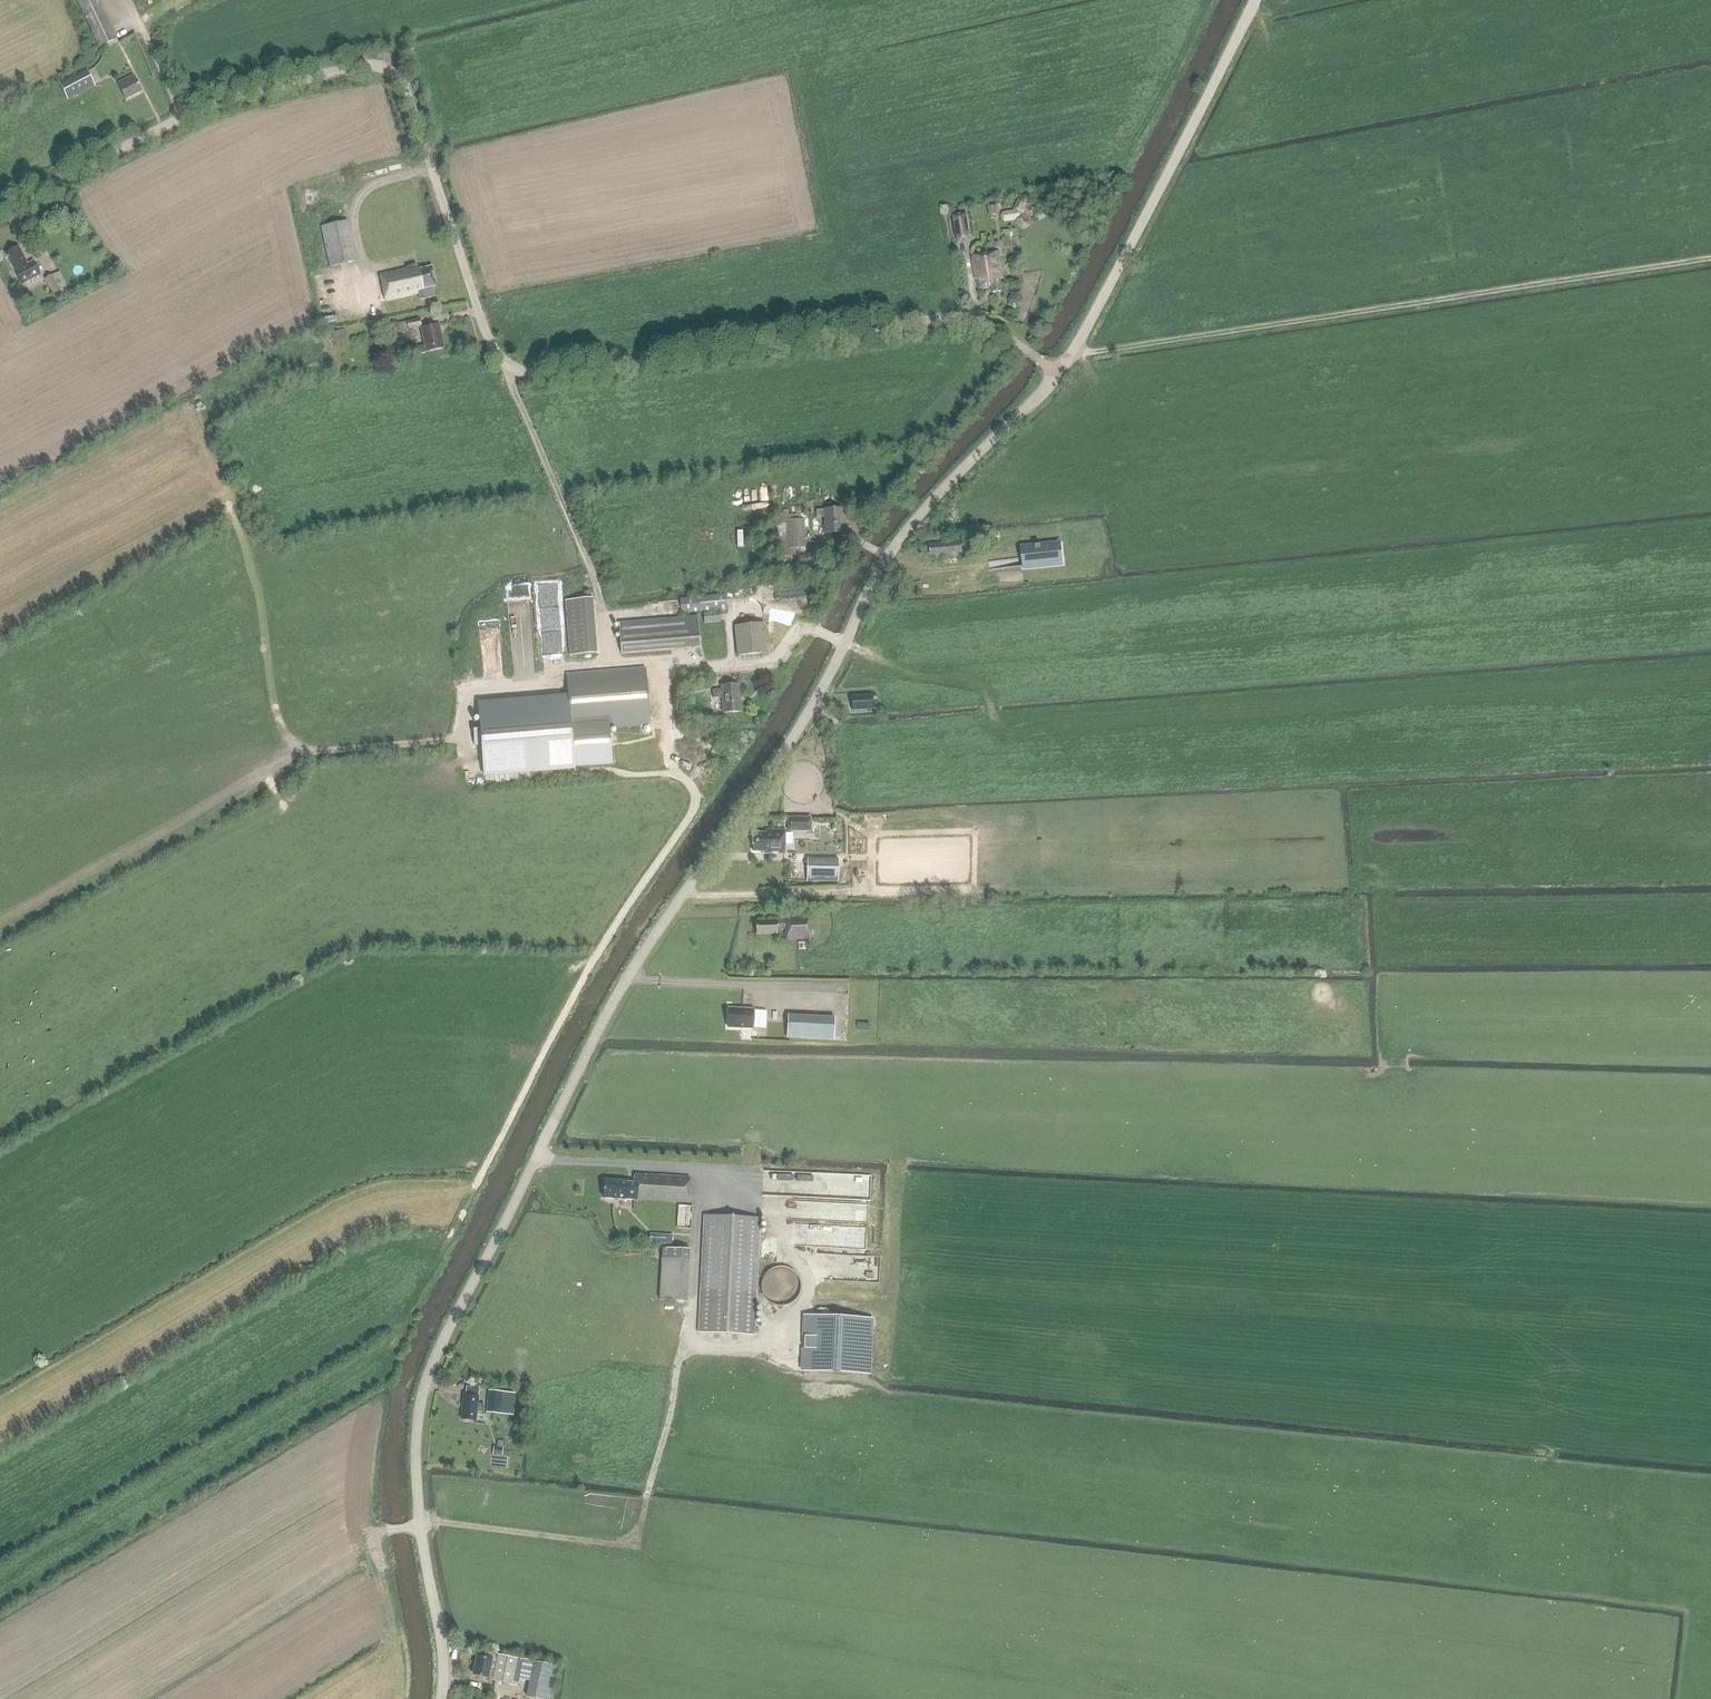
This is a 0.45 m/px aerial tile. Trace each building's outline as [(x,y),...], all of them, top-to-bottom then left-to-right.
[(116,39),(97,0),(76,0),(99,47),(116,39)] [(67,98),(93,85),(86,71),(60,85),(67,98)] [(133,76),(125,80),(127,83),(119,87),(126,100),(142,92),(133,76)] [(1001,215),(1002,220),(1005,222),(1016,220),(1017,221),(1025,215),(1024,215),(1027,205),(1018,201),(1015,210),(1003,213),(1001,215)] [(998,214),(997,204),(988,205),(989,215),(991,215),(991,217),(997,217),(996,214),(998,214)] [(957,242),(971,240),(966,212),(952,215),(957,242)] [(356,260),(347,221),(321,227),(330,266),(356,260)] [(400,244),(402,255),(411,253),(408,242),(400,244)] [(21,284),(27,281),(40,274),(33,260),(27,263),(18,246),(5,253),(21,284)] [(1000,279),(1003,279),(999,253),(972,257),(976,280),(978,280),(979,290),(992,288),(992,293),(1002,292),(1000,279)] [(387,273),(386,270),(379,271),(385,300),(419,293),(420,299),(434,296),(432,287),(436,286),(432,266),(419,269),(418,266),(387,273)] [(53,275),(45,278),(53,294),(61,290),(53,275)] [(422,327),(419,319),(407,321),(408,330),(422,327)] [(405,322),(397,324),(400,333),(407,331),(405,322)] [(439,324),(421,328),(425,346),(417,348),(419,353),(444,348),(439,324)] [(333,332),(336,341),(348,337),(346,329),(333,332)] [(842,509),(824,509),(824,510),(816,510),(816,517),(825,517),(825,534),(843,533),(842,509)] [(805,556),(805,547),(804,519),(777,520),(778,557),(805,556)] [(942,541),(942,544),(930,546),(931,555),(936,555),(936,558),(966,555),(964,539),(942,541)] [(999,547),(999,539),(991,539),(991,547),(999,547)] [(1025,553),(1011,554),(1013,574),(1046,571),(1044,553),(1025,555),(1025,553)] [(679,599),(681,613),(726,608),(725,595),(679,599)] [(593,597),(566,599),(569,655),(596,653),(593,597)] [(704,623),(720,622),(719,611),(703,613),(704,623)] [(618,623),(621,653),(700,646),(697,617),(618,623)] [(737,655),(766,652),(763,623),(734,625),(737,655)] [(650,724),(645,668),(566,675),(568,697),(476,705),(481,774),(618,762),(615,727),(650,724)] [(723,712),(741,711),(739,684),(721,685),(721,689),(712,690),(713,698),(722,697),(723,712)] [(852,711),(873,710),(872,695),(851,697),(852,711)] [(811,817),(788,816),(788,832),(811,832),(811,817)] [(785,830),(766,830),(766,833),(753,833),(753,851),(765,851),(765,853),(772,853),(772,852),(778,852),(778,853),(785,854),(785,830)] [(806,882),(838,882),(839,859),(807,858),(806,882)] [(786,917),(787,921),(777,921),(755,922),(756,935),(777,934),(777,929),(787,928),(787,939),(810,938),(809,916),(786,917)] [(753,1010),(729,1009),(728,1027),(752,1029),(753,1010)] [(790,1016),(789,1038),(833,1040),(834,1018),(790,1016)] [(740,1166),(721,1165),(719,1178),(738,1180),(740,1166)] [(633,1199),(688,1202),(690,1178),(635,1174),(634,1184),(626,1184),(626,1181),(604,1180),(603,1198),(625,1200),(625,1194),(633,1195),(633,1199)] [(848,1175),(848,1198),(871,1198),(872,1175),(848,1175)] [(676,1228),(692,1229),(693,1206),(677,1206),(676,1228)] [(754,1335),(756,1295),(760,1218),(704,1215),(700,1292),(698,1332),(754,1335)] [(673,1235),(650,1234),(649,1244),(672,1246),(673,1235)] [(690,1247),(662,1246),(660,1299),(689,1300),(690,1247)] [(786,1305),(789,1304),(792,1303),(794,1301),(796,1299),(798,1296),(799,1293),(800,1290),(801,1287),(801,1284),(800,1281),(799,1278),(798,1276),(796,1273),(794,1271),(791,1269),(788,1268),(785,1267),(782,1267),(779,1267),(776,1267),(771,1269),(769,1271),(766,1273),(764,1275),(763,1278),(762,1280),(761,1283),(761,1286),(761,1289),(762,1292),(763,1295),(765,1298),(767,1300),(769,1302),(772,1304),(774,1305),(777,1306),(780,1306),(783,1306),(786,1305)] [(806,1316),(803,1371),(868,1374),(871,1319),(806,1316)] [(489,1390),(486,1413),(500,1414),(502,1392),(489,1390)] [(464,1395),(461,1419),(476,1421),(477,1411),(483,1412),(484,1404),(478,1404),(478,1397),(464,1395)] [(503,1447),(494,1447),(493,1454),(502,1455),(503,1447)] [(473,1674),(488,1677),(488,1676),(492,1677),(492,1679),(511,1683),(516,1658),(482,1652),(481,1657),(477,1657),(473,1674)] [(533,1662),(527,1697),(537,1698),(549,1698),(555,1666),(533,1662)]
